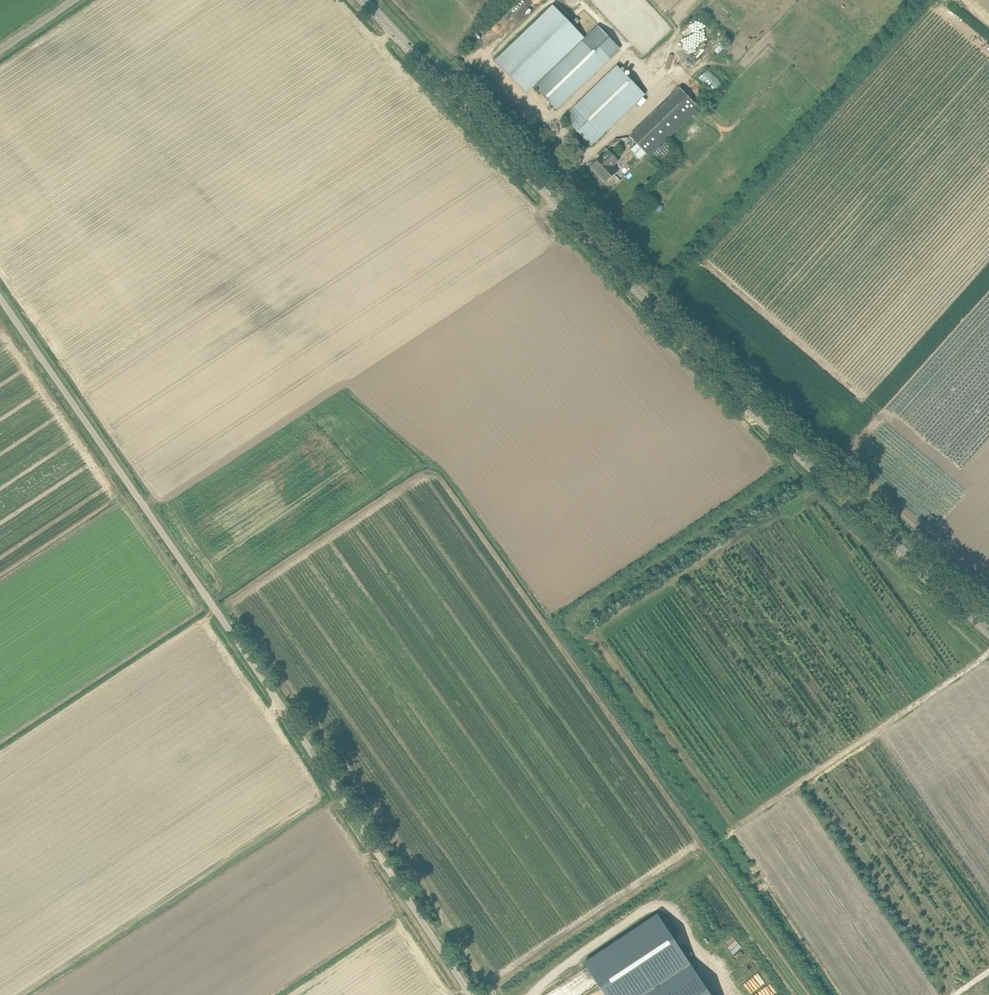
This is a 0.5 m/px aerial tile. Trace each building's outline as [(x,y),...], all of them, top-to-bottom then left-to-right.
[(527,93),(534,86),(584,37),(553,5),(495,60),(527,93)] [(599,25),(623,46),(627,41),(603,20),(599,25)] [(597,25),(584,37),(534,86),(557,109),(575,92),(579,96),(583,92),(579,88),(620,48),(597,25)] [(645,94),(617,65),(564,116),(591,145),(645,94)] [(629,136),(649,157),(700,108),(679,87),(629,136)] [(608,150),(591,166),(607,182),(617,171),(612,166),(619,161),(608,150)] [(584,962),(587,967),(599,984),(606,994),(685,994),(672,976),(691,964),(657,914),(584,962)] [(738,938),(729,945),(736,955),(746,948),(738,938)]
